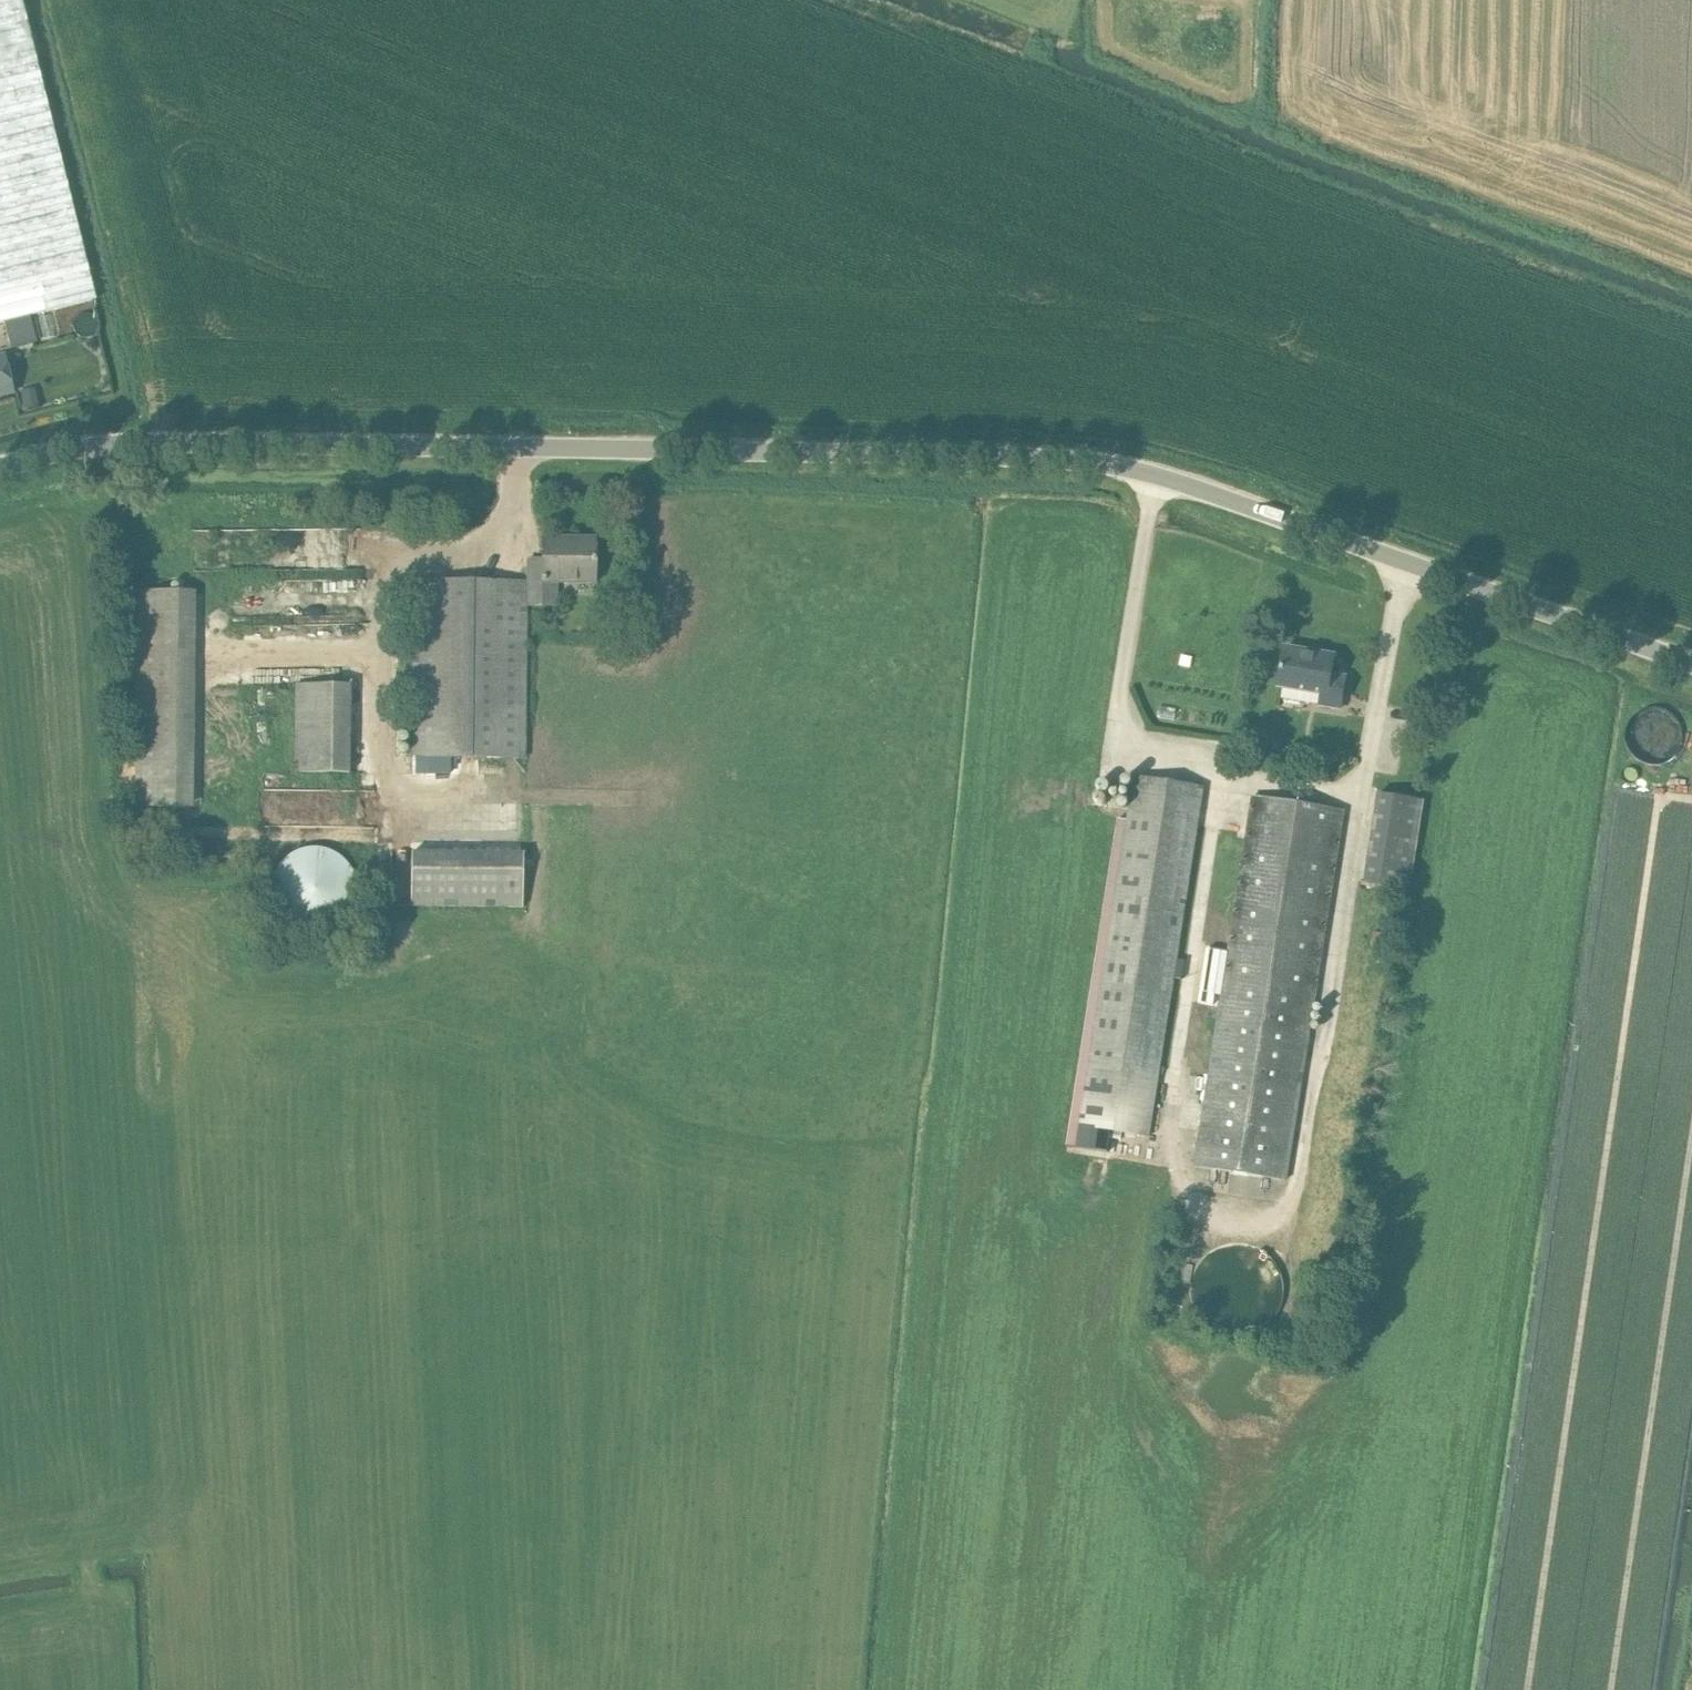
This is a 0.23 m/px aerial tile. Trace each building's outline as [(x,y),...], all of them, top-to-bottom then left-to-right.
[(95,298),(22,0),(0,0),(0,322),(95,298)] [(3,354),(0,354),(0,392),(12,389),(3,354)] [(557,606),(557,581),(594,581),(594,537),(542,537),(542,557),(526,556),(525,579),(412,578),(410,756),(525,758),(527,606),(557,606)] [(192,806),(195,589),(136,589),(133,806),(192,806)] [(1331,674),(1334,654),(1285,646),(1279,686),(1322,693),(1320,705),(1341,708),(1346,676),(1331,674)] [(350,682),(294,682),(294,771),(350,772),(350,682)] [(1129,803),(1079,796),(1083,767),(1004,755),(950,1105),(970,1108),(932,1358),(1057,1377),(1096,1128),(1150,1136),(1205,786),(1134,775),(1129,803)] [(1411,887),(1418,841),(1425,800),(1377,793),(1364,880),(1411,887)] [(1352,1188),(1396,904),(1331,893),(1344,810),(1253,796),(1195,1165),(1192,1186),(1283,1200),(1286,1178),(1352,1188)] [(306,931),(313,932),(321,931),(328,929),(335,926),(341,922),(347,917),(351,911),(354,904),(356,897),(357,889),(356,882),(354,875),(351,868),(347,862),(341,856),(335,852),(328,849),(321,847),(314,846),(306,847),(299,849),(292,852),(286,856),(281,862),(277,868),(274,875),(272,882),(271,889),(272,897),(274,904),(277,911),(281,917),(286,922),(292,926),(299,929),(306,931)] [(411,851),(410,906),(522,907),(522,852),(411,851)] [(1229,1335),(1237,1336),(1245,1335),(1253,1333),(1260,1330),(1267,1325),(1273,1319),(1277,1313),(1281,1305),(1283,1297),(1284,1289),(1283,1281),(1281,1273),(1277,1266),(1273,1259),(1267,1254),(1260,1249),(1253,1246),(1245,1243),(1237,1243),(1229,1243),(1221,1246),(1214,1249),(1207,1254),(1201,1259),(1197,1266),(1193,1273),(1191,1281),(1191,1289),(1191,1297),(1193,1305),(1197,1313),(1201,1319),(1207,1325),(1214,1330),(1221,1333),(1229,1335)]
